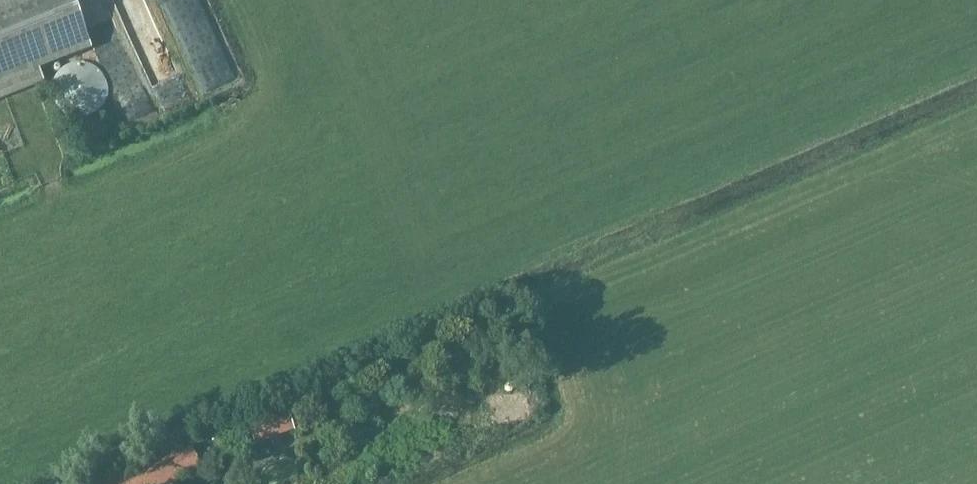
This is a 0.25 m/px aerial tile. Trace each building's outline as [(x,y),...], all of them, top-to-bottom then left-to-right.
[(45,83),(39,69),(92,49),(73,0),(0,0),(0,101),(45,83)] [(191,0),(153,0),(185,89),(218,77),(191,0)] [(110,103),(110,98),(110,94),(109,88),(106,83),(103,79),(99,76),(94,73),(85,70),(80,70),(74,71),(71,73),(64,77),(60,82),(57,86),(56,92),(55,97),(55,103),(57,109),(60,114),(63,117),(67,121),(72,124),(77,125),(82,126),(88,125),(93,124),(98,121),(103,117),(106,113),(108,109),(110,103)] [(247,425),(250,433),(256,445),(295,430),(286,410),(247,425)] [(200,471),(190,447),(96,483),(168,483),(200,471)]
